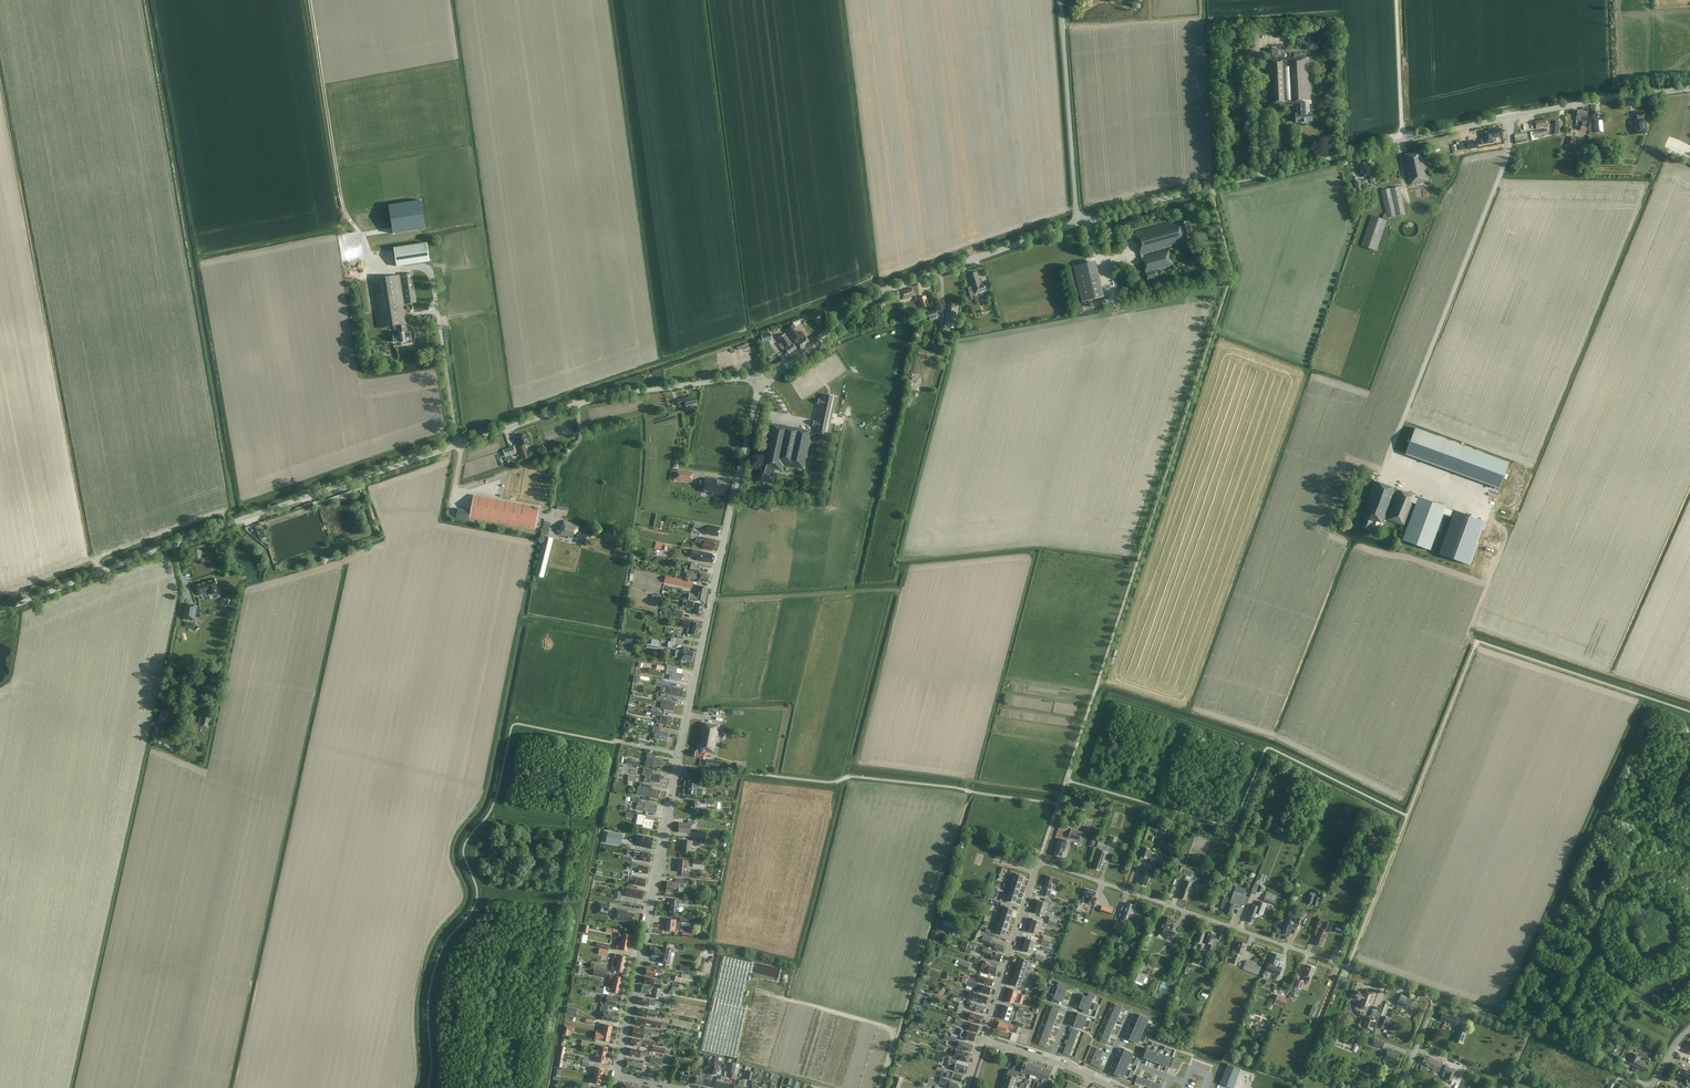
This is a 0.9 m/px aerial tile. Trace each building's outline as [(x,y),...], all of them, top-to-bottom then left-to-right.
[(1297,58),(1297,56),(1301,56),(1301,53),(1294,53),(1294,58),(1266,59),(1268,106),(1296,105),(1296,106),(1297,106),(1298,113),(1296,114),(1297,122),(1302,122),(1302,123),(1308,123),(1308,121),(1313,121),(1312,113),(1310,113),(1310,104),(1312,104),(1310,57),(1297,58)] [(1587,118),(1588,112),(1577,110),(1576,120),(1587,122),(1587,118)] [(1643,119),(1645,118),(1644,111),(1635,112),(1636,119),(1631,120),(1633,135),(1647,133),(1646,121),(1643,121),(1643,119)] [(1548,127),(1547,119),(1535,121),(1537,129),(1548,127)] [(1494,138),(1503,136),(1502,128),(1495,129),(1495,127),(1488,128),(1489,132),(1483,133),(1484,138),(1481,139),(1482,145),(1485,144),(1495,142),(1494,138)] [(1547,129),(1530,133),(1531,138),(1542,136),(1542,135),(1548,134),(1547,129)] [(1516,144),(1529,141),(1527,132),(1514,134),(1516,144)] [(1403,155),(1409,184),(1411,184),(1427,181),(1428,181),(1422,150),(1408,153),(1408,154),(1403,155)] [(1361,177),(1372,175),(1369,165),(1367,165),(1367,162),(1361,164),(1361,165),(1359,166),(1361,173),(1361,174),(1361,177)] [(1386,220),(1387,217),(1405,214),(1399,186),(1381,190),(1386,213),(1384,214),(1383,218),(1372,215),(1367,228),(1361,245),(1376,251),(1387,220),(1386,220)] [(420,201),(389,206),(393,233),(425,228),(420,201)] [(1179,224),(1179,222),(1174,224),(1173,222),(1135,233),(1148,280),(1159,277),(1157,271),(1173,266),(1169,249),(1144,256),(1143,254),(1179,244),(1179,242),(1184,241),(1183,239),(1192,237),(1188,221),(1179,224)] [(346,261),(353,260),(347,237),(340,239),(346,261)] [(394,247),(397,266),(430,261),(427,242),(394,247)] [(1082,302),(1105,297),(1098,269),(1076,275),(1082,302)] [(981,284),(977,272),(968,274),(972,286),(967,287),(970,297),(975,295),(974,293),(986,289),(984,283),(981,284)] [(407,333),(406,324),(408,324),(405,304),(417,302),(416,300),(412,273),(371,279),(378,328),(393,326),(394,330),(397,330),(398,334),(394,335),(395,342),(400,341),(400,342),(405,341),(411,340),(410,332),(407,333)] [(902,299),(915,294),(912,288),(900,292),(902,299)] [(918,298),(921,308),(929,305),(926,295),(918,298)] [(945,322),(955,323),(957,307),(954,307),(955,304),(949,303),(949,305),(947,305),(945,322)] [(936,310),(927,313),(929,317),(930,321),(937,319),(936,315),(937,315),(936,310)] [(798,335),(793,328),(796,327),(794,324),(786,330),(801,350),(810,343),(802,332),(798,335)] [(761,334),(763,342),(772,339),(770,332),(761,334)] [(778,339),(781,342),(790,354),(797,348),(793,343),(792,344),(785,334),(778,339)] [(914,356),(910,371),(919,373),(922,358),(914,356)] [(814,432),(828,435),(836,396),(823,393),(821,399),(818,398),(817,404),(820,405),(817,421),(814,420),(812,425),(816,426),(814,432)] [(679,407),(686,405),(687,408),(698,405),(695,395),(684,398),(677,400),(679,407)] [(813,431),(768,422),(761,456),(763,457),(761,470),(758,481),(772,484),(775,473),(774,473),(774,469),(783,471),(784,465),(805,469),(813,432),(813,431)] [(1406,454),(1453,471),(1462,445),(1415,428),(1406,454)] [(522,460),(529,458),(524,445),(528,443),(525,434),(518,436),(520,441),(518,441),(520,446),(522,452),(519,453),(522,460)] [(1509,462),(1462,445),(1453,472),(1499,488),(1509,462)] [(516,453),(514,447),(503,450),(505,456),(516,453)] [(691,481),(692,472),(685,471),(678,470),(677,480),(691,481)] [(704,478),(703,492),(710,493),(710,495),(719,496),(719,494),(725,495),(726,485),(716,484),(714,484),(715,480),(704,478)] [(1406,526),(1414,503),(1417,496),(1376,481),(1366,509),(1368,510),(1362,526),(1370,528),(1373,519),(1383,523),(1395,493),(1397,493),(1387,519),(1406,526)] [(535,529),(539,507),(474,495),(469,517),(535,529)] [(1417,496),(1414,503),(1416,503),(1403,540),(1430,550),(1446,507),(1417,496)] [(304,505),(295,508),(295,509),(296,511),(308,507),(308,508),(311,506),(321,502),(321,501),(320,499),(312,502),(304,504),(304,505)] [(1452,518),(1439,554),(1469,565),(1485,521),(1455,510),(1454,511),(1453,511),(1447,509),(1447,508),(1445,508),(1443,514),(1452,518)] [(470,511),(457,509),(455,518),(469,520),(470,511)] [(580,525),(564,520),(562,525),(561,525),(558,535),(572,539),(573,538),(585,541),(586,538),(590,539),(592,532),(583,530),(579,529),(580,525)] [(716,534),(718,534),(719,529),(717,528),(717,527),(695,522),(694,527),(706,530),(705,534),(710,535),(710,534),(716,535),(716,534)] [(262,524),(255,526),(260,539),(266,537),(262,524)] [(713,549),(715,550),(716,544),(714,544),(714,542),(704,540),(703,548),(712,551),(713,549)] [(690,555),(697,557),(696,560),(704,561),(705,561),(711,562),(711,561),(712,561),(714,556),(712,555),(712,554),(691,549),(690,555)] [(687,571),(686,577),(709,581),(710,575),(687,571)] [(693,582),(665,576),(664,581),(692,586),(693,582)] [(210,591),(211,594),(218,592),(217,588),(218,587),(215,577),(195,584),(199,595),(210,591)] [(697,595),(690,593),(688,599),(696,601),(696,600),(704,601),(707,587),(699,586),(697,595)] [(687,601),(686,607),(693,609),(693,608),(694,609),(693,614),(701,615),(704,604),(695,602),(694,602),(687,601)] [(183,619),(196,621),(198,605),(185,604),(183,619)] [(680,626),(684,627),(689,628),(688,630),(687,634),(691,635),(691,634),(698,635),(700,623),(690,621),(682,620),(680,626)] [(658,649),(659,645),(660,640),(652,639),(651,644),(650,647),(658,649)] [(673,649),(673,650),(668,649),(667,655),(672,656),(677,657),(677,656),(680,657),(679,660),(681,660),(681,661),(686,662),(686,660),(692,662),(694,652),(688,651),(689,649),(684,648),(683,649),(681,649),(681,650),(679,650),(673,649)] [(666,673),(670,674),(669,679),(682,682),(683,674),(676,672),(677,667),(667,665),(666,673)] [(673,683),(656,679),(655,685),(662,686),(661,692),(665,692),(665,694),(679,696),(680,688),(673,686),(673,683)] [(657,695),(657,700),(659,701),(662,701),(661,702),(660,708),(672,710),(672,711),(674,711),(675,704),(675,703),(675,702),(672,701),(672,698),(668,697),(667,697),(660,696),(657,695)] [(159,721),(168,723),(171,711),(162,709),(159,721)] [(657,719),(656,724),(659,725),(660,723),(671,725),(672,717),(663,715),(664,712),(657,711),(656,715),(661,716),(660,720),(657,719)] [(207,728),(209,721),(210,715),(201,713),(198,726),(207,728)] [(697,751),(695,751),(694,752),(693,754),(694,756),(700,757),(700,758),(705,759),(707,751),(715,753),(720,726),(702,722),(697,742),(699,743),(699,744),(698,749),(697,749),(697,751)] [(660,727),(652,726),(651,727),(653,728),(652,732),(655,733),(654,738),(668,741),(669,732),(660,731),(660,727)] [(652,767),(653,765),(662,767),(664,759),(654,757),(655,754),(647,753),(645,766),(652,767)] [(646,774),(645,778),(644,782),(650,783),(650,781),(659,782),(661,774),(652,773),(653,770),(644,768),(643,774),(646,774)] [(687,794),(696,795),(695,796),(702,797),(703,788),(697,788),(697,783),(691,782),(692,780),(688,779),(687,786),(688,786),(687,794)] [(637,794),(637,795),(643,796),(643,795),(649,796),(649,797),(656,798),(658,790),(651,788),(652,785),(641,783),(640,786),(639,786),(639,787),(638,790),(637,794)] [(638,798),(637,806),(644,808),(646,808),(646,811),(655,813),(656,809),(657,805),(652,804),(648,803),(649,800),(641,799),(638,798)] [(690,804),(689,812),(699,813),(700,801),(688,800),(688,804),(690,804)] [(1103,811),(1107,805),(1102,801),(1098,808),(1103,811)] [(643,825),(643,827),(652,828),(654,820),(645,818),(646,815),(638,814),(636,823),(643,825)] [(688,820),(687,823),(679,822),(678,832),(690,833),(691,824),(694,824),(694,821),(688,820)] [(696,830),(695,837),(707,838),(708,831),(696,830)] [(1069,837),(1080,840),(1082,833),(1071,830),(1069,837)] [(605,843),(621,845),(623,834),(608,831),(605,843)] [(650,848),(652,837),(641,835),(639,845),(646,846),(646,847),(650,848)] [(1109,842),(1115,844),(1117,838),(1111,836),(1109,842)] [(1064,852),(1068,841),(1061,839),(1059,838),(1056,848),(1054,854),(1061,857),(1063,852),(1064,852)] [(692,841),(680,839),(680,843),(682,843),(681,852),(691,853),(692,841)] [(1096,847),(1105,850),(1107,845),(1098,842),(1096,847)] [(1140,859),(1146,861),(1150,849),(1144,847),(1140,859)] [(1100,870),(1102,865),(1103,865),(1104,861),(1106,862),(1109,852),(1098,849),(1095,857),(1096,857),(1094,863),(1095,864),(1094,868),(1100,870)] [(635,851),(633,856),(640,858),(639,860),(644,861),(645,861),(650,862),(651,854),(641,852),(635,851)] [(677,871),(687,872),(688,860),(676,859),(676,863),(678,863),(677,871)] [(631,863),(631,865),(630,868),(638,870),(637,872),(641,873),(642,872),(647,874),(649,867),(644,866),(644,865),(631,863)] [(1146,886),(1148,880),(1149,881),(1150,876),(1151,876),(1153,869),(1144,866),(1142,873),(1140,879),(1141,880),(1140,884),(1146,886)] [(1195,878),(1197,872),(1185,868),(1183,874),(1195,878)] [(1014,880),(1022,883),(1024,876),(1016,873),(1011,871),(1011,873),(1015,875),(1014,879),(1014,880)] [(636,877),(622,874),(622,878),(628,879),(627,881),(635,882),(634,884),(639,885),(645,886),(646,880),(642,879),(642,878),(636,877)] [(1059,885),(1061,880),(1054,878),(1048,875),(1046,881),(1045,881),(1043,885),(1052,888),(1054,883),(1059,885)] [(1012,887),(1020,889),(1022,883),(1014,880),(1014,879),(1009,878),(1008,880),(1013,882),(1012,886),(1012,887)] [(684,888),(684,883),(685,880),(676,879),(675,882),(667,881),(666,891),(678,892),(679,887),(684,888)] [(1181,893),(1179,892),(1178,897),(1186,900),(1188,894),(1189,894),(1193,882),(1184,879),(1181,887),(1182,887),(1181,893)] [(1018,896),(1020,889),(1012,887),(1012,886),(1007,884),(1006,887),(1011,888),(1010,892),(1009,893),(1018,896)] [(638,898),(642,898),(644,892),(640,891),(634,889),(627,888),(623,887),(622,890),(626,891),(625,896),(638,898)] [(1044,895),(1054,899),(1055,895),(1051,893),(1051,890),(1046,888),(1044,895)] [(1094,905),(1096,900),(1094,899),(1096,892),(1092,891),(1091,890),(1090,890),(1086,889),(1083,896),(1084,896),(1082,901),(1094,905)] [(614,898),(620,899),(622,891),(615,890),(614,898)] [(1009,893),(1010,892),(1005,891),(1004,893),(1009,895),(1007,900),(1016,902),(1018,896),(1009,893)] [(1240,906),(1244,895),(1234,891),(1230,903),(1227,902),(1223,913),(1231,915),(1232,911),(1234,912),(1236,905),(1240,906)] [(1309,895),(1306,902),(1312,904),(1315,897),(1309,895)] [(1274,901),(1274,900),(1265,896),(1263,901),(1272,904),(1279,906),(1280,903),(1274,901)] [(679,912),(680,900),(668,898),(668,902),(670,902),(669,911),(679,912)] [(1039,900),(1037,906),(1046,909),(1047,905),(1051,907),(1053,901),(1047,899),(1046,902),(1039,900)] [(1256,917),(1257,913),(1263,915),(1267,904),(1259,901),(1257,906),(1252,904),(1248,916),(1249,916),(1248,921),(1253,923),(1255,917),(1256,917)] [(610,904),(599,902),(597,912),(604,913),(605,910),(609,911),(610,904)] [(1128,903),(1126,908),(1125,908),(1121,918),(1129,921),(1130,917),(1129,916),(1134,905),(1128,903)] [(1003,913),(1011,915),(1014,909),(1005,906),(1006,905),(1001,904),(1000,906),(1005,908),(1003,912),(1003,913)] [(1046,909),(1037,906),(1035,912),(1044,915),(1048,916),(1049,913),(1045,912),(1046,909)] [(627,910),(617,908),(615,920),(621,921),(621,920),(625,921),(625,920),(634,922),(635,914),(627,912),(627,910)] [(1001,919),(1009,922),(1011,915),(1003,913),(1003,912),(999,910),(998,913),(1003,914),(1001,918),(1001,919)] [(1288,935),(1290,930),(1291,931),(1294,922),(1299,924),(1301,918),(1287,913),(1282,928),(1284,928),(1282,933),(1288,935)] [(1165,916),(1163,921),(1159,933),(1163,935),(1163,937),(1172,940),(1175,932),(1168,930),(1169,927),(1168,927),(1171,918),(1165,916)] [(664,918),(664,922),(666,922),(665,930),(675,931),(675,927),(679,927),(679,925),(682,925),(682,922),(688,922),(689,918),(680,917),(680,920),(664,918)] [(1007,929),(1009,922),(1001,919),(1001,918),(997,917),(996,919),(1000,921),(999,925),(999,926),(1007,929)] [(1321,946),(1322,940),(1324,941),(1325,937),(1326,938),(1328,931),(1333,932),(1336,924),(1328,921),(1325,929),(1320,928),(1322,919),(1318,918),(1313,933),(1317,935),(1315,942),(1316,942),(1315,944),(1321,946)] [(1033,919),(1031,925),(1040,928),(1041,925),(1045,926),(1046,923),(1042,922),(1033,919)] [(1123,930),(1125,924),(1122,923),(1116,921),(1114,927),(1120,930),(1123,930)] [(1005,935),(1007,929),(999,926),(999,925),(994,923),(994,926),(998,927),(997,933),(1005,935)] [(1040,928),(1031,925),(1029,931),(1038,934),(1042,935),(1043,932),(1039,931),(1040,928)] [(1203,941),(1204,942),(1212,944),(1210,950),(1214,951),(1217,941),(1213,939),(1215,933),(1209,931),(1208,935),(1207,934),(1206,937),(1205,937),(1207,930),(1201,928),(1196,941),(1203,943),(1203,941)] [(1119,941),(1122,933),(1114,930),(1112,938),(1119,941)] [(622,938),(621,941),(629,943),(631,935),(623,933),(619,932),(618,937),(622,938)] [(944,934),(936,932),(935,936),(939,938),(939,939),(942,940),(944,934)] [(988,937),(987,937),(984,936),(984,935),(983,935),(982,939),(981,942),(990,945),(989,948),(994,950),(995,949),(1003,952),(1005,946),(991,941),(992,938),(989,937),(988,937)] [(1025,944),(1034,947),(1035,943),(1039,945),(1040,942),(1036,941),(1027,938),(1025,944)] [(629,943),(621,941),(620,945),(616,944),(615,948),(620,949),(628,951),(629,943)] [(966,948),(974,951),(977,944),(969,942),(966,948)] [(1245,950),(1244,950),(1246,944),(1240,942),(1238,946),(1237,946),(1235,951),(1244,954),(1245,950)] [(1034,947),(1025,944),(1023,950),(1032,953),(1036,954),(1036,951),(1033,950),(1034,947)] [(655,947),(650,946),(649,952),(650,952),(650,956),(658,958),(657,961),(669,964),(672,948),(661,946),(661,948),(658,947),(655,947)] [(1000,961),(1002,955),(993,952),(983,948),(982,953),(991,956),(990,959),(995,960),(1000,961)] [(1232,962),(1239,964),(1242,955),(1236,952),(1232,962)] [(1278,961),(1280,955),(1273,953),(1269,964),(1267,970),(1280,975),(1282,968),(1278,967),(1279,962),(1278,961)] [(613,958),(613,962),(625,964),(627,956),(621,955),(619,954),(614,954),(613,958)] [(738,1006),(747,967),(748,962),(722,956),(720,967),(712,1000),(701,1050),(736,1057),(747,1008),(738,1006)] [(997,968),(989,965),(990,962),(975,957),(974,962),(982,965),(980,970),(986,972),(986,973),(991,975),(991,974),(996,975),(997,971),(996,970),(997,968)] [(1021,957),(1018,964),(1027,967),(1027,966),(1028,962),(1033,963),(1034,961),(1029,959),(1029,960),(1021,957)] [(961,960),(960,962),(958,967),(968,970),(970,963),(961,960)] [(1261,966),(1246,960),(1243,969),(1258,974),(1261,966)] [(612,965),(611,970),(615,970),(615,971),(623,972),(624,967),(625,964),(613,962),(612,965)] [(593,969),(600,970),(605,971),(607,965),(594,963),(593,969)] [(1025,973),(1025,972),(1026,968),(1031,970),(1032,967),(1027,966),(1027,967),(1018,964),(1016,971),(1025,973)] [(1312,973),(1315,967),(1308,965),(1307,969),(1306,968),(1304,976),(1308,977),(1307,979),(1311,981),(1314,974),(1312,973)] [(578,966),(576,976),(582,977),(584,967),(578,966)] [(653,968),(653,969),(647,968),(646,971),(645,971),(645,973),(646,974),(645,974),(655,976),(656,972),(660,973),(661,969),(657,968),(657,969),(653,968)] [(1022,980),(1023,979),(1024,975),(1029,976),(1030,974),(1025,972),(1025,973),(1016,971),(1014,977),(1022,980)] [(1136,982),(1144,986),(1148,976),(1140,972),(1136,982)] [(610,975),(609,979),(613,980),(613,984),(621,985),(622,977),(614,975),(614,976),(610,975)] [(984,981),(984,983),(992,986),(994,980),(979,975),(978,979),(984,981)] [(643,983),(653,985),(654,982),(660,983),(661,980),(644,976),(643,983)] [(1348,978),(1339,976),(1337,982),(1346,984),(1348,978)] [(1022,980),(1014,977),(1012,984),(1020,987),(1022,981),(1029,984),(1030,981),(1023,979),(1022,980)] [(1295,986),(1301,989),(1304,981),(1297,979),(1295,986)] [(982,985),(977,983),(969,980),(967,985),(981,990),(980,992),(984,993),(989,994),(992,988),(982,985)] [(1058,986),(1056,992),(1066,996),(1068,989),(1064,988),(1065,984),(1058,982),(1057,985),(1058,986)] [(604,988),(603,993),(608,994),(608,991),(611,992),(619,993),(621,985),(613,984),(612,987),(608,986),(608,987),(604,986),(604,988)] [(655,988),(652,987),(642,985),(641,992),(651,994),(651,992),(654,993),(653,997),(658,998),(660,989),(655,988)] [(754,985),(753,992),(751,991),(750,996),(748,996),(747,1000),(754,1002),(758,986),(754,985)] [(1020,995),(1017,994),(1018,990),(1011,988),(1009,994),(1023,999),(1024,996),(1020,994),(1020,995)] [(1365,1009),(1367,1009),(1367,1007),(1368,1007),(1370,1003),(1371,1003),(1375,993),(1366,990),(1365,994),(1356,991),(1354,995),(1352,994),(1350,999),(1356,1001),(1357,999),(1362,1001),(1361,1005),(1362,1005),(1361,1007),(1362,1008),(1365,1009)] [(969,991),(967,998),(972,999),(973,997),(978,999),(978,1001),(986,1003),(988,997),(980,994),(980,995),(969,991)] [(1053,998),(1051,1001),(1058,1003),(1059,1000),(1063,1002),(1066,996),(1056,992),(1054,998),(1053,998)] [(1084,995),(1081,1001),(1091,1005),(1093,998),(1094,999),(1095,995),(1089,993),(1088,996),(1084,995)] [(1022,1004),(1023,999),(1009,994),(1006,1001),(1014,1003),(1015,1000),(1018,1001),(1018,1002),(1022,1004)] [(1413,1009),(1419,1012),(1421,1006),(1416,1004),(1417,1003),(1412,1001),(1407,998),(1408,996),(1401,994),(1397,1005),(1408,1010),(1409,1009),(1413,1010),(1413,1009)] [(601,1007),(608,1008),(609,1004),(616,1006),(618,998),(602,995),(600,1002),(602,1003),(601,1007)] [(1275,1002),(1284,1006),(1288,998),(1278,995),(1275,1002)] [(655,1000),(650,999),(640,997),(639,1004),(649,1006),(649,1004),(654,1005),(655,1003),(655,1000)] [(1081,1001),(1079,1007),(1083,1009),(1082,1012),(1088,1014),(1090,1011),(1088,1011),(1091,1005),(1081,1001)] [(980,1012),(983,1013),(985,1007),(977,1004),(977,1005),(971,1003),(969,1008),(975,1010),(975,1011),(980,1012)] [(1116,1004),(1111,1016),(1117,1019),(1118,1016),(1122,1007),(1116,1004)] [(1015,1011),(1012,1010),(1012,1007),(1005,1005),(1003,1011),(1018,1016),(1022,1018),(1025,1010),(1019,1008),(1018,1012),(1015,1010),(1015,1011)] [(1053,1006),(1048,1019),(1055,1021),(1056,1018),(1060,1009),(1053,1006)] [(567,1014),(576,1015),(577,1009),(568,1007),(567,1014)] [(608,1008),(601,1007),(600,1014),(603,1014),(602,1019),(613,1021),(615,1013),(607,1012),(608,1008)] [(656,1012),(648,1010),(638,1008),(636,1015),(646,1017),(647,1015),(655,1017),(656,1016),(661,1017),(667,1018),(668,1013),(656,1010),(656,1012)] [(982,1016),(970,1012),(967,1011),(966,1015),(970,1016),(969,1019),(979,1023),(980,1022),(981,1020),(980,1020),(982,1016)] [(1017,1020),(1018,1016),(1003,1011),(1001,1017),(1008,1020),(1009,1016),(1012,1017),(1012,1019),(1017,1020)] [(1078,1013),(1076,1019),(1086,1022),(1088,1016),(1078,1013)] [(1440,1019),(1446,1021),(1445,1022),(1449,1024),(1449,1025),(1457,1028),(1460,1018),(1453,1015),(1452,1016),(1447,1014),(1447,1015),(1442,1013),(1440,1019)] [(1140,1014),(1137,1020),(1147,1025),(1149,1018),(1140,1014)] [(1385,1027),(1389,1017),(1383,1015),(1380,1025),(1385,1027)] [(1111,1016),(1105,1029),(1112,1031),(1113,1028),(1117,1019),(1111,1016)] [(1376,1019),(1366,1016),(1362,1028),(1372,1031),(1376,1019)] [(641,1019),(636,1018),(635,1024),(640,1025),(640,1026),(644,1027),(645,1025),(660,1028),(661,1022),(654,1021),(641,1018),(641,1019)] [(1048,1019),(1044,1031),(1050,1034),(1051,1031),(1055,1021),(1048,1019)] [(1076,1019),(1074,1025),(1083,1029),(1086,1022),(1076,1019)] [(1137,1020),(1134,1027),(1144,1031),(1147,1025),(1137,1020)] [(979,1026),(970,1023),(966,1021),(965,1024),(964,1025),(970,1027),(969,1029),(970,1030),(977,1032),(979,1026)] [(1008,1024),(1008,1025),(1000,1022),(997,1028),(1006,1031),(1007,1028),(1013,1030),(1014,1026),(1008,1024)] [(602,1024),(601,1028),(603,1029),(603,1032),(611,1034),(612,1026),(602,1024)] [(657,1036),(657,1032),(645,1029),(634,1027),(632,1036),(643,1038),(644,1034),(657,1036)] [(1072,1031),(1068,1040),(1075,1042),(1079,1030),(1073,1027),(1072,1031)] [(1134,1027),(1132,1033),(1141,1037),(1144,1031),(1134,1027)] [(976,1034),(970,1032),(960,1029),(958,1034),(964,1036),(963,1039),(969,1040),(969,1039),(974,1041),(976,1034)] [(1105,1029),(1100,1041),(1106,1044),(1108,1041),(1112,1031),(1105,1029)] [(1454,1041),(1462,1044),(1467,1032),(1458,1029),(1454,1041)] [(596,1031),(594,1039),(599,1040),(609,1042),(611,1034),(603,1032),(600,1032),(596,1031)] [(1044,1031),(1039,1044),(1045,1046),(1047,1043),(1050,1034),(1044,1031)] [(1132,1033),(1129,1039),(1138,1043),(1141,1037),(1132,1033)] [(1624,1045),(1625,1041),(1616,1036),(1614,1040),(1624,1045)] [(633,1045),(636,1046),(640,1047),(640,1045),(646,1047),(648,1041),(641,1040),(632,1038),(632,1040),(631,1040),(631,1041),(631,1042),(631,1043),(633,1044),(633,1045)] [(1372,1045),(1382,1049),(1385,1042),(1374,1038),(1372,1045)] [(973,1045),(961,1041),(959,1040),(958,1043),(955,1042),(954,1045),(957,1046),(957,1047),(971,1051),(973,1045)] [(1067,1043),(1063,1053),(1070,1055),(1075,1042),(1068,1040),(1067,1043)] [(599,1050),(598,1053),(606,1055),(608,1047),(598,1045),(597,1050),(599,1050)] [(629,1055),(640,1058),(640,1055),(649,1057),(650,1052),(641,1050),(630,1048),(630,1049),(629,1050),(629,1051),(629,1052),(629,1055)] [(1097,1048),(1090,1063),(1100,1067),(1101,1064),(1103,1061),(1100,1059),(1104,1050),(1097,1048)] [(1147,1048),(1143,1057),(1150,1060),(1153,1050),(1147,1048)] [(967,1062),(970,1053),(955,1049),(953,1057),(967,1062)] [(1125,1049),(1122,1055),(1132,1059),(1134,1053),(1125,1049)] [(1153,1050),(1150,1060),(1156,1062),(1160,1052),(1153,1050)] [(1400,1054),(1388,1050),(1386,1053),(1383,1052),(1381,1056),(1385,1058),(1384,1058),(1396,1063),(1400,1054)] [(1160,1052),(1156,1062),(1162,1064),(1166,1055),(1160,1052)] [(606,1055),(598,1053),(598,1057),(596,1056),(595,1061),(605,1063),(606,1055)] [(933,1059),(943,1063),(945,1056),(935,1053),(933,1059)] [(1645,1062),(1639,1059),(1640,1057),(1633,1053),(1628,1063),(1640,1069),(1641,1068),(1647,1071),(1650,1066),(1645,1064),(1645,1062)] [(1122,1055),(1120,1061),(1129,1065),(1132,1059),(1122,1055)] [(1166,1055),(1162,1064),(1169,1067),(1172,1057),(1166,1055)] [(1170,1067),(1177,1069),(1180,1060),(1174,1057),(1170,1067)] [(1430,1058),(1429,1059),(1425,1057),(1422,1063),(1428,1065),(1428,1066),(1433,1068),(1433,1069),(1439,1072),(1443,1062),(1435,1059),(1434,1060),(1430,1058)] [(955,1068),(954,1070),(964,1073),(965,1068),(964,1068),(965,1066),(957,1063),(958,1060),(950,1058),(948,1066),(955,1068)] [(641,1072),(643,1063),(632,1061),(632,1062),(628,1061),(627,1062),(626,1064),(627,1065),(626,1067),(632,1068),(632,1069),(636,1070),(635,1071),(641,1072)] [(1016,1066),(1017,1070),(1025,1072),(1028,1063),(1022,1061),(1021,1066),(1019,1065),(1018,1065),(1017,1065),(1016,1066)] [(1120,1061),(1117,1067),(1126,1072),(1129,1065),(1120,1061)] [(1028,1063),(1025,1072),(1031,1074),(1034,1064),(1028,1063)] [(1228,1063),(1220,1082),(1234,1087),(1241,1068),(1228,1063)] [(1034,1064),(1031,1074),(1037,1076),(1040,1066),(1034,1064)] [(705,1074),(703,1085),(710,1086),(712,1080),(713,1074),(715,1074),(717,1066),(712,1065),(710,1075),(705,1074)] [(595,1071),(594,1075),(602,1076),(604,1068),(594,1066),(593,1071),(595,1071)] [(937,1066),(936,1070),(942,1072),(940,1076),(947,1078),(947,1076),(952,1078),(961,1081),(963,1075),(954,1072),(953,1074),(948,1072),(948,1073),(944,1072),(945,1069),(937,1066)] [(1009,1069),(1008,1073),(1017,1076),(1019,1072),(1017,1071),(1017,1070),(1016,1066),(1015,1066),(1014,1067),(1013,1068),(1012,1069),(1009,1069)] [(1040,1066),(1037,1076),(1043,1078),(1046,1068),(1040,1066)] [(1446,1066),(1443,1071),(1448,1073),(1446,1079),(1451,1082),(1452,1078),(1457,1080),(1460,1072),(1454,1070),(1446,1066)] [(695,1083),(703,1085),(705,1074),(700,1073),(701,1068),(697,1067),(695,1077),(696,1077),(695,1083)] [(1117,1067),(1114,1074),(1123,1078),(1126,1072),(1117,1067)] [(1688,1083),(1687,1083),(1687,1084),(1688,1085),(1689,1086),(1689,1072),(1681,1067),(1676,1075),(1680,1077),(1679,1078),(1688,1083)] [(1046,1068),(1043,1078),(1049,1080),(1052,1070),(1046,1068)] [(692,1079),(694,1070),(689,1069),(688,1075),(681,1074),(680,1080),(687,1081),(688,1078),(692,1079)] [(1008,1073),(1006,1080),(1015,1083),(1017,1076),(1008,1073)] [(602,1076),(594,1075),(593,1078),(591,1078),(590,1082),(600,1084),(602,1076)] [(1137,1075),(1135,1082),(1148,1086),(1150,1080),(1147,1079),(1137,1075)] [(718,1087),(722,1087),(724,1076),(721,1076),(720,1081),(716,1080),(715,1087),(718,1087)] [(726,1079),(727,1077),(724,1076),(722,1087),(728,1087),(729,1083),(730,1081),(730,1079),(726,1079)] [(903,1078),(897,1076),(893,1087),(897,1087),(900,1087),(903,1078)] [(945,1079),(943,1085),(948,1087),(959,1087),(960,1086),(958,1085),(958,1084),(945,1079)] [(742,1080),(739,1080),(738,1085),(734,1084),(733,1087),(740,1087),(742,1080)] [(790,1087),(792,1087),(797,1087),(799,1082),(793,1080),(790,1087)] [(1004,1086),(1010,1087),(1013,1087),(1015,1083),(1006,1080),(1004,1086)] [(1148,1086),(1152,1087),(1161,1087),(1163,1084),(1160,1083),(1150,1080),(1148,1086)]
